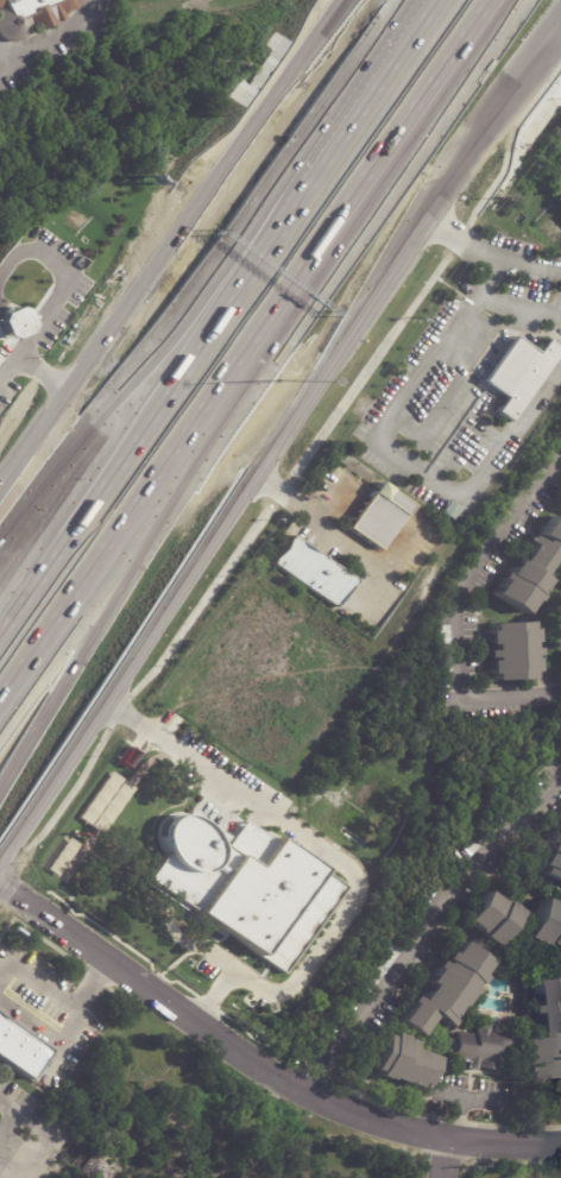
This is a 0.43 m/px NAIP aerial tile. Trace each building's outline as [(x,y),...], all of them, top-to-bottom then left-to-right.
[(5,39),(0,36),(0,8),(0,0),(79,0),(75,8),(64,13),(65,18),(36,31),(32,25),(32,29),(30,32),(26,37),(20,40),(14,42),(8,40),(5,39)] [(26,329),(19,312),(11,307),(0,311),(0,339),(26,329)] [(547,340),(560,351),(560,352),(512,422),(497,412),(506,398),(483,382),(513,336),(537,354),(547,340)] [(410,506),(380,550),(348,528),(371,494),(370,493),(378,483),(389,490),(389,491),(410,506)] [(553,517),(560,522),(560,548),(559,552),(560,553),(560,558),(560,560),(555,557),(541,578),(548,582),(538,596),(541,598),(537,604),(534,601),(524,616),(494,594),(504,580),(500,578),(504,573),(508,575),(517,561),(521,563),(532,546),(527,542),(530,536),(542,544),(546,540),(541,536),(553,517)] [(334,568),(353,582),(334,609),(272,562),(291,536),(334,568)] [(490,661),(494,660),(494,657),(487,657),(487,650),(494,650),(494,644),(490,644),(488,630),(492,630),(492,623),(530,622),(531,629),(535,629),(536,642),(532,642),(532,649),(537,649),(537,655),(532,655),(532,660),(536,660),(537,672),(532,672),(532,679),(494,680),(494,673),(490,673),(490,661)] [(518,813),(473,856),(465,848),(511,804),(518,813)] [(340,883),(239,821),(226,843),(174,811),(155,842),(167,849),(145,884),(286,970),(340,883)] [(555,842),(560,846),(560,893),(543,883),(549,873),(544,870),(548,864),(544,862),(555,842)] [(483,934),(479,932),(481,930),(467,920),(488,890),(502,900),(504,896),(524,911),(498,946),(484,936),(483,934)] [(547,895),(560,901),(560,946),(551,941),(550,944),(529,934),(547,895)] [(492,964),(484,977),(486,978),(481,985),(478,983),(475,988),(480,990),(477,995),(474,994),(464,1008),(461,1006),(452,1019),(456,1022),(452,1028),(436,1016),(421,1037),(402,1022),(415,1003),(412,1002),(416,996),(422,1001),(433,985),(430,983),(440,969),(437,966),(441,962),(446,965),(449,962),(446,959),(450,952),(454,956),(462,943),(492,964)] [(557,977),(560,999),(560,1079),(528,1084),(524,1060),(531,1059),(531,1057),(525,1057),(523,1040),(541,1037),(537,1013),(530,1014),(530,1007),(536,1006),(532,981),(557,977)] [(31,1079),(0,1057),(0,1014),(51,1051),(31,1079)] [(480,1023),(491,1025),(490,1031),(500,1032),(500,1027),(509,1027),(508,1039),(515,1040),(512,1054),(497,1053),(496,1057),(498,1057),(496,1071),(480,1069),(481,1062),(479,1062),(478,1071),(469,1070),(471,1059),(468,1059),(468,1062),(452,1060),(452,1053),(446,1053),(448,1039),(455,1040),(456,1032),(474,1034),(475,1022),(480,1023)] [(403,1083),(389,1078),(389,1081),(376,1076),(378,1072),(371,1070),(384,1034),(390,1037),(391,1033),(404,1038),(403,1041),(405,1042),(406,1039),(414,1041),(411,1048),(436,1058),(426,1085),(417,1083),(416,1088),(403,1083)] [(61,1086),(52,1100),(48,1096),(57,1084),(61,1086)]
